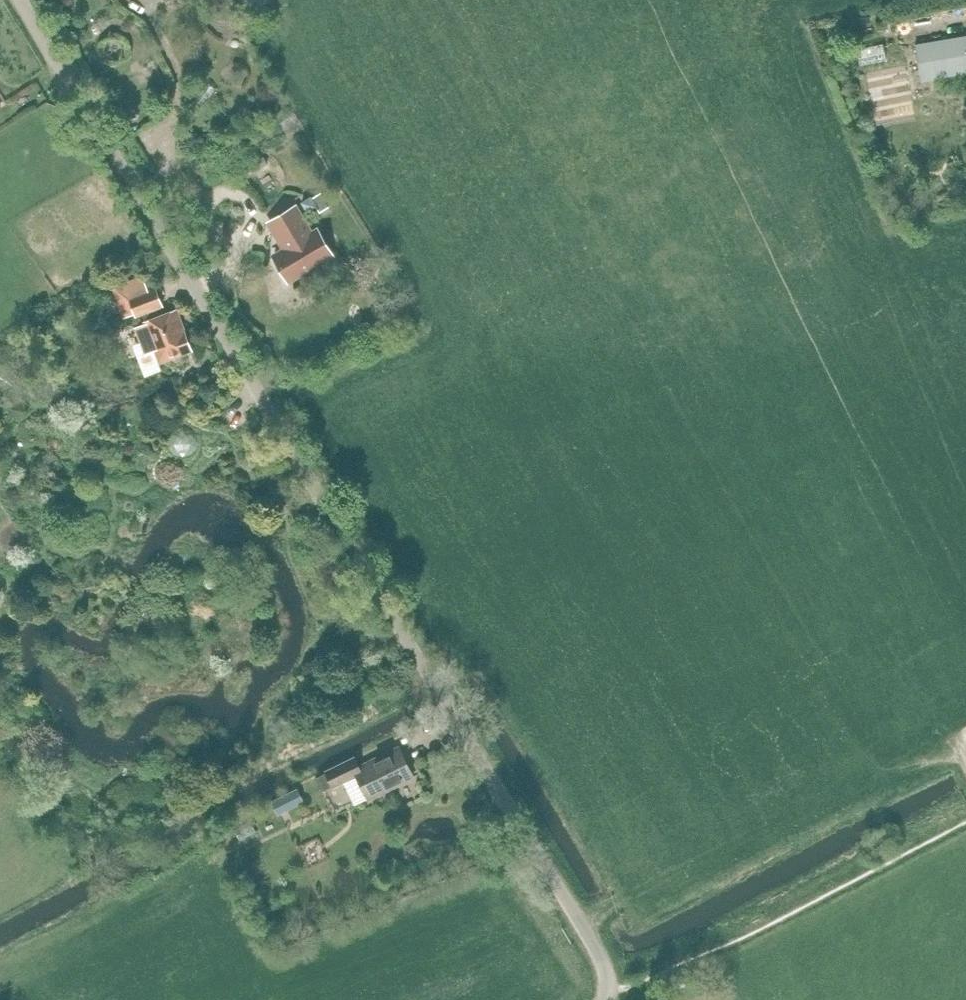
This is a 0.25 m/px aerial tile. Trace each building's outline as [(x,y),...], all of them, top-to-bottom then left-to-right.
[(965,72),(965,36),(916,44),(917,51),(922,79),(965,72)] [(310,197),(300,202),(306,212),(316,206),(319,211),(328,206),(320,192),(311,198),(310,197)] [(273,256),(288,280),(327,257),(312,232),(310,234),(294,207),(268,222),(284,249),(273,256)] [(141,276),(112,287),(118,301),(128,297),(135,316),(142,313),(145,321),(143,322),(144,324),(134,327),(144,353),(153,350),(158,363),(192,350),(176,309),(162,314),(159,307),(162,305),(155,288),(155,287),(147,290),(141,276)] [(366,799),(380,791),(412,776),(398,747),(367,763),(358,767),(354,757),(325,771),(332,785),(354,774),(366,799)] [(312,796),(322,791),(315,777),(305,783),(312,796)] [(299,789),(274,803),(281,816),(306,803),(299,789)] [(265,904),(255,908),(260,922),(270,918),(265,904)]
